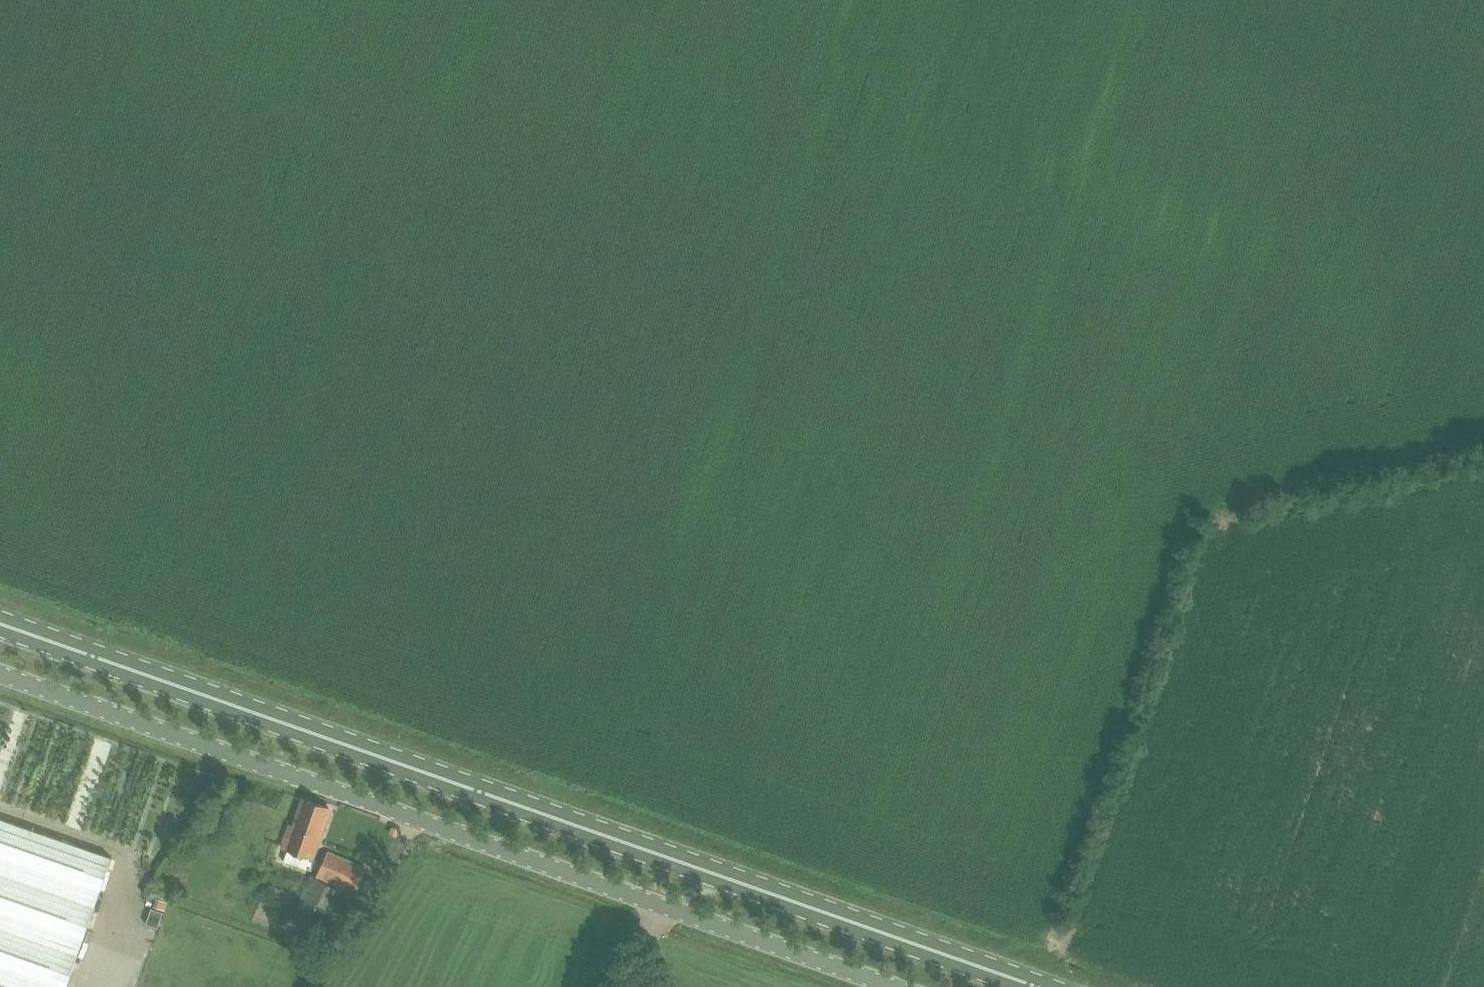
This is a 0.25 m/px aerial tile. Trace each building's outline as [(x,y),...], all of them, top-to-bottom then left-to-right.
[(326,820),(330,808),(304,799),(294,827),(291,826),(283,847),(313,859),(327,820),(326,820)] [(0,819),(0,984),(10,986),(65,986),(111,858),(0,819)] [(324,930),(344,889),(357,894),(369,867),(329,851),(317,877),(313,876),(294,915),(324,930)]
